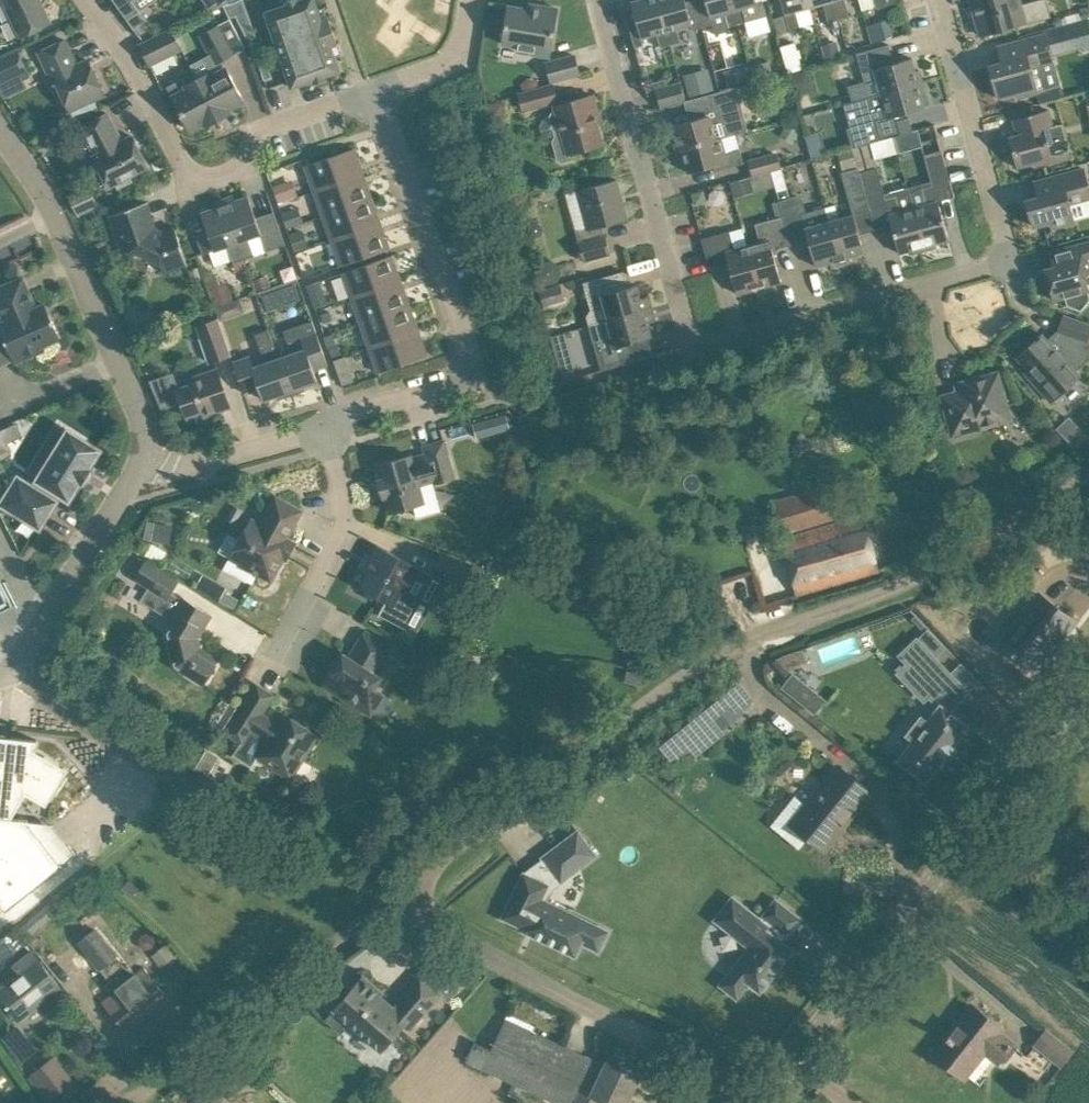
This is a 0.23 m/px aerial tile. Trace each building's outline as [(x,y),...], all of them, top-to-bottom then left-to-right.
[(20,35),(50,20),(40,0),(4,0),(20,35)] [(134,28),(146,19),(133,0),(114,0),(134,28)] [(248,39),(256,36),(244,0),(236,0),(235,1),(223,4),(230,17),(236,15),(248,39)] [(287,3),(265,11),(291,87),(313,79),(314,82),(326,78),(325,75),(340,70),(335,56),(341,53),(324,6),(318,8),(316,0),(286,0),(287,3)] [(658,0),(634,0),(631,1),(635,17),(627,19),(635,46),(644,44),(642,37),(656,33),(660,46),(670,44),(658,0)] [(670,44),(681,41),(677,27),(690,23),(692,29),(703,26),(697,5),(688,8),(685,0),(658,0),(670,44)] [(703,26),(712,23),(715,33),(729,30),(728,25),(737,23),(731,0),(706,0),(706,3),(697,5),(703,26)] [(737,23),(766,15),(762,0),(760,0),(757,1),(756,0),(731,0),(737,23)] [(808,0),(781,0),(790,31),(801,28),(796,10),(809,6),(808,0)] [(809,6),(823,3),(828,20),(839,18),(834,0),(808,0),(809,6)] [(839,18),(849,15),(845,0),(834,0),(839,18)] [(980,34),(1051,15),(1046,0),(1033,0),(1021,4),(1020,0),(971,0),(980,34)] [(518,50),(550,55),(558,7),(539,5),(539,10),(508,5),(502,42),(519,45),(518,50)] [(1044,28),(1046,32),(1052,56),(1081,48),(1082,51),(1088,49),(1088,23),(1087,17),(1083,18),(1061,24),(1060,24),(1055,25),(1044,28)] [(884,18),(865,26),(871,41),(890,33),(884,18)] [(233,53),(218,24),(201,33),(216,63),(233,53)] [(140,43),(149,63),(181,48),(171,28),(140,43)] [(1001,61),(989,64),(998,97),(1017,92),(1018,97),(1031,93),(1037,92),(1037,90),(1060,84),(1053,60),(1052,56),(1046,32),(1028,37),(1019,40),(1006,43),(1004,44),(999,45),(997,46),(998,49),(1001,61)] [(88,59),(77,64),(65,39),(39,51),(52,78),(55,77),(70,109),(104,93),(88,59)] [(836,40),(821,44),(825,59),(840,55),(836,40)] [(877,79),(880,92),(919,82),(912,57),(894,62),(889,43),(856,52),(865,83),(877,79)] [(0,59),(0,81),(28,68),(19,50),(0,59)] [(257,56),(264,79),(272,76),(264,54),(257,56)] [(545,62),(550,80),(580,72),(575,54),(554,60),(545,62)] [(768,60),(750,65),(754,79),(772,74),(768,60)] [(741,65),(723,70),(727,85),(745,80),(741,65)] [(209,71),(197,77),(219,118),(230,112),(228,108),(244,100),(226,67),(211,75),(209,71)] [(709,73),(685,80),(690,96),(714,89),(709,73)] [(205,120),(207,124),(219,118),(197,77),(186,83),(183,77),(167,85),(189,129),(205,120)] [(665,77),(645,83),(648,94),(656,92),(661,107),(685,99),(679,81),(667,85),(665,77)] [(847,127),(852,147),(913,130),(908,111),(926,106),(919,82),(880,92),(880,93),(854,100),(861,123),(847,127)] [(519,94),(523,109),(557,99),(553,84),(519,94)] [(694,118),(670,125),(677,149),(721,137),(747,129),(736,87),(722,90),(689,99),(694,118)] [(563,133),(555,135),(552,140),(557,159),(562,162),(567,160),(570,155),(570,152),(602,143),(593,111),(597,110),(593,94),(555,104),(563,133)] [(1017,134),(1009,137),(1017,166),(1034,161),(1035,165),(1048,161),(1052,160),(1052,162),(1071,157),(1067,139),(1049,143),(1044,127),(1053,125),(1048,108),(1034,112),(1013,118),(1017,134)] [(115,183),(118,188),(133,180),(130,175),(148,166),(132,134),(122,140),(108,112),(81,127),(95,154),(93,155),(109,186),(115,183)] [(721,137),(677,149),(677,150),(682,148),(688,172),(713,165),(715,170),(744,162),(739,148),(725,152),(721,137)] [(305,164),(314,190),(363,173),(354,147),(305,164)] [(908,187),(924,245),(948,239),(936,192),(952,187),(941,149),(924,154),(931,180),(908,187)] [(752,175),(771,171),(782,168),(777,151),(748,158),(752,175)] [(868,204),(858,167),(841,172),(851,209),(868,204)] [(859,171),(868,204),(872,218),(888,214),(899,252),(924,245),(908,187),(884,193),(877,167),(859,171)] [(1038,196),(1026,199),(1033,225),(1052,220),(1054,227),(1074,221),(1069,204),(1088,199),(1088,187),(1084,167),(1054,176),(1034,181),(1038,196)] [(752,175),(749,176),(753,189),(753,191),(775,185),(771,171),(752,175)] [(314,190),(323,215),(372,198),(363,173),(314,190)] [(749,176),(731,181),(735,194),(753,189),(749,176)] [(577,189),(587,226),(575,229),(583,260),(610,252),(602,225),(627,218),(616,178),(577,189)] [(702,202),(705,196),(703,188),(690,192),(693,204),(702,202)] [(779,200),(783,215),(786,227),(808,221),(800,194),(779,200)] [(233,195),(223,198),(244,258),(254,254),(248,237),(260,233),(266,250),(285,243),(274,210),(256,217),(248,195),(235,200),(233,195)] [(208,231),(196,235),(202,253),(209,251),(215,266),(216,265),(232,259),(233,262),(242,258),(244,258),(223,198),(213,202),(214,207),(201,212),(208,231)] [(323,215),(332,240),(380,222),(372,198),(323,215)] [(147,201),(109,214),(116,232),(124,229),(132,248),(161,262),(164,272),(187,263),(174,226),(162,230),(156,227),(147,201)] [(851,261),(850,255),(864,251),(853,213),(839,217),(835,203),(825,206),(841,263),(851,261)] [(841,263),(825,206),(815,209),(819,223),(805,227),(815,265),(830,261),(831,266),(841,263)] [(760,241),(747,245),(759,287),(781,280),(772,249),(791,244),(786,227),(783,215),(755,223),(760,241)] [(332,240),(341,265),(389,248),(380,222),(332,240)] [(759,287),(747,245),(734,248),(729,230),(701,238),(709,267),(728,262),(737,293),(759,287)] [(1068,303),(1068,304),(1081,309),(1088,299),(1088,294),(1088,289),(1084,273),(1088,272),(1088,265),(1087,259),(1088,258),(1088,241),(1050,251),(1053,265),(1045,268),(1053,299),(1066,295),(1068,303)] [(343,271),(352,297),(400,280),(391,254),(343,271)] [(595,323),(652,307),(649,295),(640,297),(636,283),(628,286),(624,270),(599,277),(583,281),(595,323)] [(41,305),(36,307),(22,277),(0,287),(0,308),(5,320),(0,323),(0,328),(15,361),(41,349),(40,345),(60,337),(45,303),(41,305)] [(319,280),(306,285),(310,297),(323,292),(319,280)] [(352,297),(361,322),(409,304),(400,280),(352,297)] [(220,282),(209,285),(215,305),(233,299),(228,285),(220,282)] [(560,283),(538,289),(543,304),(564,299),(560,283)] [(278,288),(262,294),(267,310),(284,304),(278,288)] [(227,302),(214,306),(218,316),(219,320),(227,317),(230,309),(227,302)] [(369,346),(418,329),(409,304),(361,322),(369,346)] [(595,323),(589,325),(601,369),(632,360),(627,342),(651,336),(647,321),(655,319),(652,307),(595,323)] [(1016,356),(1027,368),(1024,371),(1051,401),(1076,379),(1071,374),(1074,370),(1088,357),(1088,340),(1088,339),(1088,336),(1088,323),(1063,314),(1058,329),(1052,334),(1051,337),(1052,338),(1048,341),(1041,333),(1016,356)] [(197,324),(210,361),(231,354),(219,320),(218,316),(197,324)] [(292,353),(279,357),(292,393),(302,390),(301,385),(317,379),(313,368),(327,363),(312,319),(284,329),(292,353)] [(292,393),(279,357),(269,328),(255,333),(265,362),(253,366),(249,355),(234,361),(245,392),(259,387),(263,398),(279,393),(281,397),(292,393)] [(427,355),(418,329),(369,346),(378,372),(427,355)] [(332,332),(323,336),(327,347),(336,344),(332,332)] [(345,355),(333,359),(337,371),(349,366),(345,355)] [(574,363),(560,367),(564,381),(578,377),(574,363)] [(181,401),(186,415),(202,410),(204,415),(231,406),(217,368),(201,374),(203,379),(179,388),(173,371),(150,380),(162,408),(181,401)] [(1000,388),(1003,388),(998,371),(976,377),(977,379),(963,383),(958,391),(942,395),(952,434),(970,429),(973,424),(998,417),(1005,405),(1000,388)] [(505,414),(473,423),(477,437),(509,428),(505,414)] [(1071,446),(1084,435),(1067,415),(1054,426),(1071,446)] [(36,488),(18,477),(2,503),(39,526),(56,500),(51,497),(56,490),(69,498),(80,481),(81,481),(82,478),(81,477),(86,470),(88,470),(89,467),(89,466),(100,449),(69,429),(38,479),(40,480),(36,488)] [(435,482),(453,477),(443,440),(425,446),(427,453),(411,458),(410,454),(376,464),(380,478),(378,479),(383,497),(385,496),(389,511),(393,510),(401,512),(407,507),(423,502),(418,483),(434,479),(435,482)] [(773,501),(783,533),(841,515),(832,484),(773,501)] [(227,532),(217,549),(230,556),(223,569),(251,585),(256,575),(258,572),(271,579),(284,556),(287,558),(296,543),(286,537),(301,510),(276,496),(261,524),(251,518),(239,539),(227,532)] [(781,539),(796,594),(879,570),(864,515),(781,539)] [(167,539),(169,525),(150,523),(149,538),(167,539)] [(369,573),(361,587),(380,597),(386,600),(380,612),(403,625),(431,573),(420,567),(397,554),(378,544),(364,570),(369,573)] [(146,558),(134,578),(148,587),(181,609),(167,631),(175,665),(204,683),(216,664),(215,663),(218,659),(202,649),(200,653),(195,650),(192,635),(198,626),(202,629),(212,614),(183,596),(182,598),(171,592),(179,579),(146,558)] [(12,603),(0,578),(0,609),(12,603)] [(215,582),(209,593),(220,599),(225,590),(226,588),(215,582)] [(220,599),(219,601),(234,609),(239,599),(225,590),(220,599)] [(1037,596),(995,640),(1027,670),(1069,626),(1037,596)] [(944,646),(927,629),(918,638),(916,637),(899,654),(933,689),(929,696),(940,704),(928,720),(921,715),(906,734),(913,739),(897,759),(925,780),(942,758),(944,760),(955,745),(953,744),(968,725),(950,710),(968,691),(934,655),(944,646)] [(344,652),(324,684),(361,708),(381,676),(375,672),(391,647),(365,631),(350,656),(344,652)] [(69,645),(72,658),(85,655),(82,642),(69,645)] [(936,655),(948,668),(958,659),(946,646),(936,655)] [(804,681),(792,672),(781,686),(815,713),(826,698),(813,688),(809,693),(800,685),(804,681)] [(257,685),(227,732),(242,741),(234,754),(254,767),(260,757),(291,777),(317,734),(283,712),(276,722),(260,712),(272,694),(257,685)] [(221,729),(222,729),(237,705),(236,705),(229,701),(216,725),(222,728),(221,729)] [(5,908),(62,863),(28,821),(29,819),(11,817),(26,792),(47,804),(67,768),(34,749),(37,741),(37,739),(11,736),(11,741),(0,740),(0,902),(5,908)] [(771,824),(798,847),(799,847),(809,836),(824,849),(826,847),(822,844),(852,806),(856,810),(870,792),(837,766),(823,783),(826,785),(810,806),(806,804),(806,805),(794,795),(771,824)] [(578,830),(542,856),(554,872),(565,864),(571,872),(596,854),(578,830)] [(549,884),(524,872),(502,917),(525,928),(525,930),(575,954),(581,941),(598,950),(608,930),(573,913),(570,919),(556,911),(559,906),(542,897),(549,884)] [(20,927),(27,936),(66,904),(59,895),(20,927)] [(763,915),(764,915),(761,919),(732,896),(715,919),(730,931),(734,925),(754,941),(720,984),(737,997),(749,982),(760,990),(792,949),(779,939),(784,932),(787,934),(800,917),(776,898),(763,915)] [(117,989),(102,1001),(122,1027),(165,993),(143,965),(134,972),(126,962),(123,965),(93,927),(77,940),(117,989)] [(31,949),(17,960),(24,968),(0,987),(0,996),(7,1004),(6,1005),(7,1007),(8,1006),(18,1018),(59,985),(31,949)] [(382,991),(363,974),(351,987),(348,984),(336,998),(339,1001),(333,1008),(381,1050),(403,1025),(408,1030),(441,992),(421,974),(393,1006),(380,994),(382,991)] [(1002,1032),(1004,1030),(971,1004),(946,1037),(948,1039),(936,1055),(965,1078),(987,1050),(1001,1061),(1015,1043),(1002,1032)] [(561,1102),(569,1102),(591,1058),(507,1019),(493,1050),(475,1041),(467,1059),(561,1102)] [(35,1047),(19,1027),(7,1036),(23,1057),(35,1047)] [(1035,1043),(1061,1065),(1073,1051),(1047,1029),(1035,1043)] [(56,1102),(59,1102),(78,1088),(53,1056),(32,1072),(56,1102)] [(638,1076),(607,1062),(593,1093),(584,1088),(577,1102),(598,1102),(601,1098),(612,1102),(625,1102),(638,1076)] [(189,1101),(191,1102),(225,1102),(203,1085),(189,1101)]
